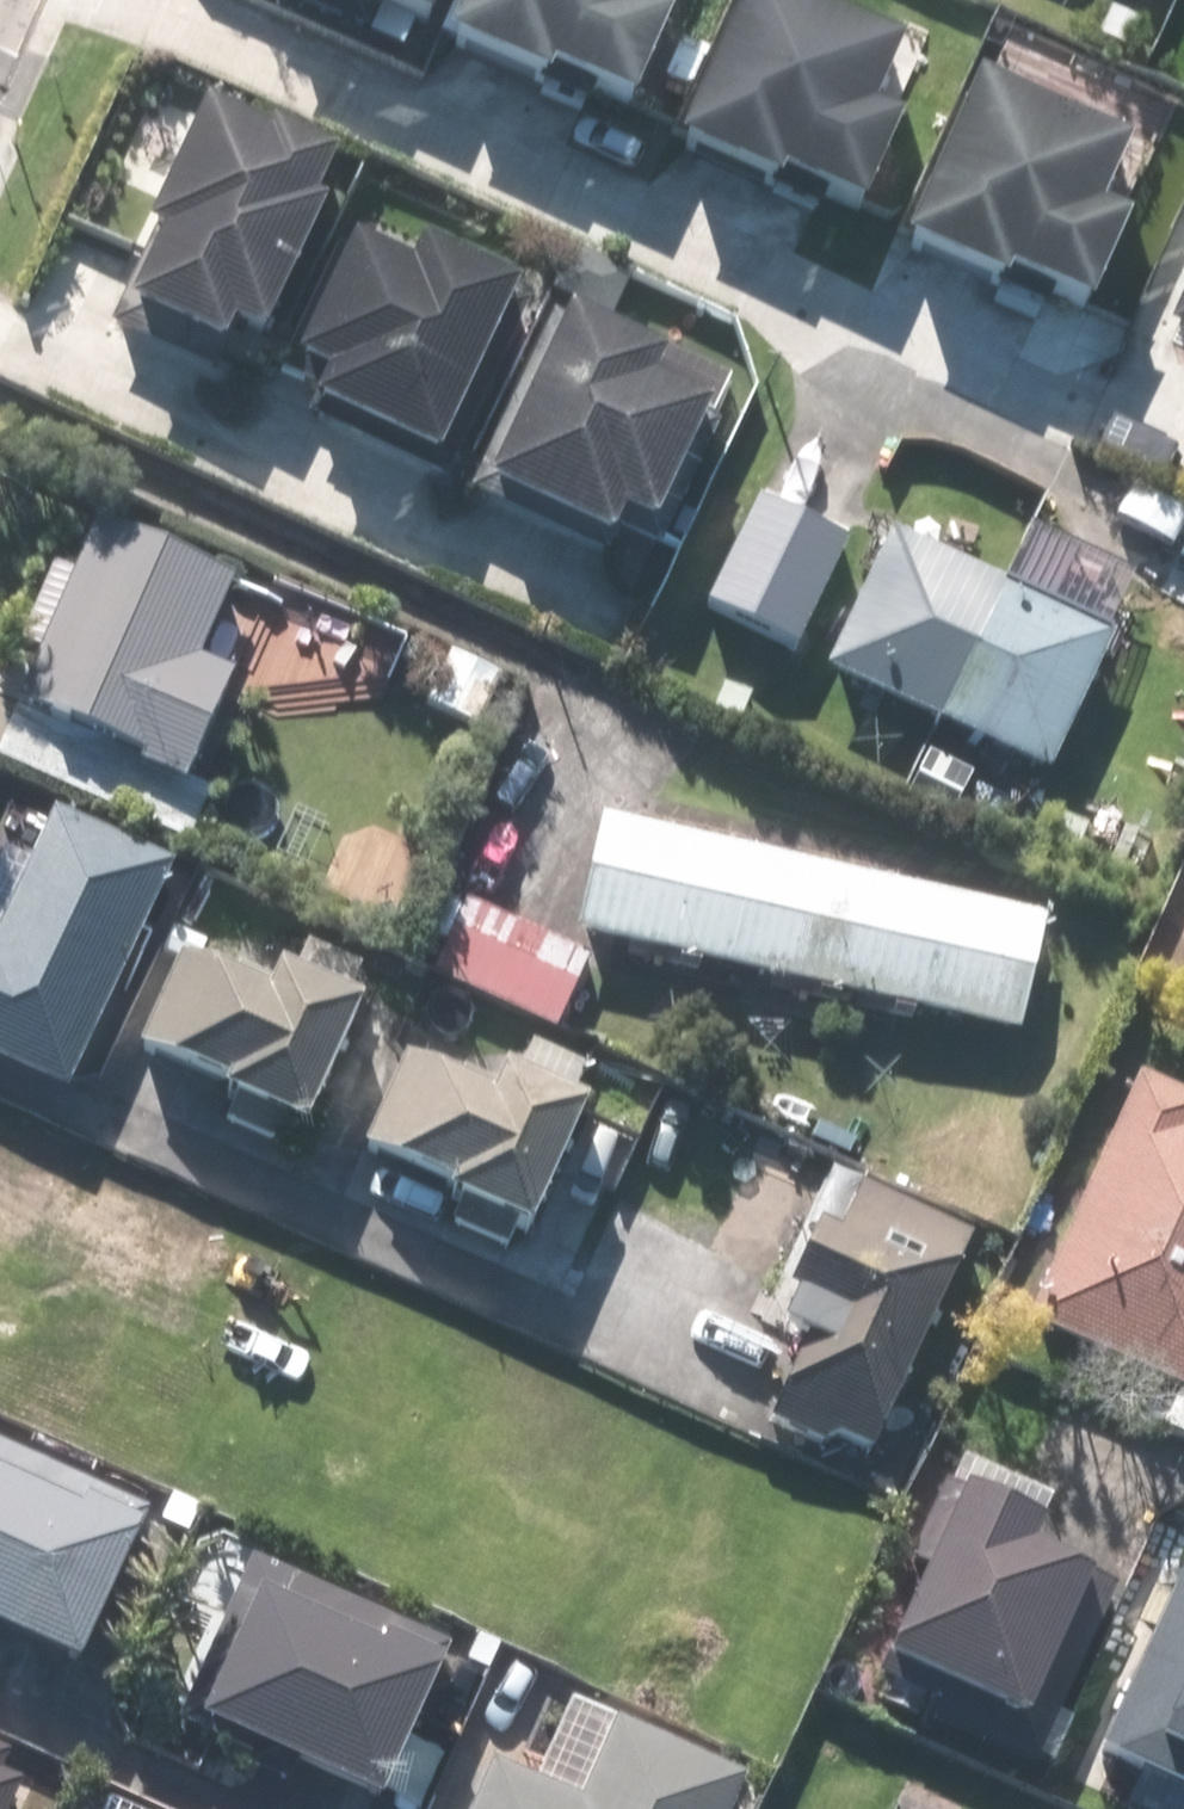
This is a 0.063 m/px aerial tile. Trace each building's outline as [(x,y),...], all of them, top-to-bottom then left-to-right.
[(348,39),(354,26),(408,50),(430,0),(260,0),(348,39)] [(427,62),(523,105),(529,94),(613,132),(654,43),(628,31),(642,0),(455,0),(427,62)] [(839,232),(879,151),(851,137),(880,77),(733,6),(659,160),(758,208),(764,196),(839,232)] [(1096,163),(946,109),(888,270),(1071,335),(1100,253),(1068,241),(1096,163)] [(100,337),(196,379),(208,351),(241,366),(325,177),(258,147),(254,157),(185,127),(129,254),(135,257),(100,337)] [(307,398),(297,422),(424,477),(497,310),(401,268),(394,283),(333,257),(277,385),(307,398)] [(1143,362),(1183,380),(1183,267),(1143,362)] [(454,496),(590,561),(601,538),(635,554),(694,433),(630,402),(643,376),(536,324),(454,496)] [(1168,481),(1183,488),(1183,445),(1168,481)] [(830,577),(735,529),(689,622),(784,670),(830,577)] [(199,805),(175,795),(218,689),(189,677),(223,592),(80,534),(0,733),(0,770),(184,844),(199,805)] [(876,546),(807,681),(1031,796),(1100,661),(876,546)] [(942,886),(937,907),(895,898),(902,868),(777,839),(770,870),(751,865),(758,835),(628,805),(621,836),(583,827),(557,945),(1008,1047),(1035,930),(1039,908),(942,886)] [(65,1088),(171,864),(52,807),(34,846),(12,835),(0,860),(0,1057),(65,1088)] [(407,975),(546,1037),(579,962),(440,901),(407,975)] [(286,1165),(298,1136),(337,1048),(367,981),(296,950),(282,983),(226,958),(214,984),(156,958),(114,1054),(109,1066),(208,1110),(201,1128),(286,1165)] [(421,1219),(515,1261),(553,1174),(591,1191),(612,1143),(574,1127),(591,1088),(515,1054),(500,1089),(452,1068),(440,1094),(378,1067),(337,1161),(429,1201),(421,1219)] [(1126,1079),(1018,1334),(1183,1405),(1183,1103),(1126,1079)] [(964,1253),(831,1190),(769,1320),(805,1336),(760,1431),(858,1477),(964,1253)] [(54,1689),(135,1526),(0,1459),(0,1662),(54,1689)] [(1019,1543),(944,1508),(865,1675),(1007,1742),(1078,1593),(1010,1561),(1019,1543)] [(231,1566),(154,1731),(318,1808),(369,1808),(438,1664),(231,1566)] [(1069,1709),(1183,1760),(1183,1607),(1125,1581),(1069,1709)] [(732,1782),(556,1708),(519,1797),(474,1778),(461,1808),(720,1808),(732,1782)] [(13,1793),(0,1788),(0,1808),(6,1808),(13,1793)] [(898,1791),(889,1808),(937,1808),(898,1791)]
